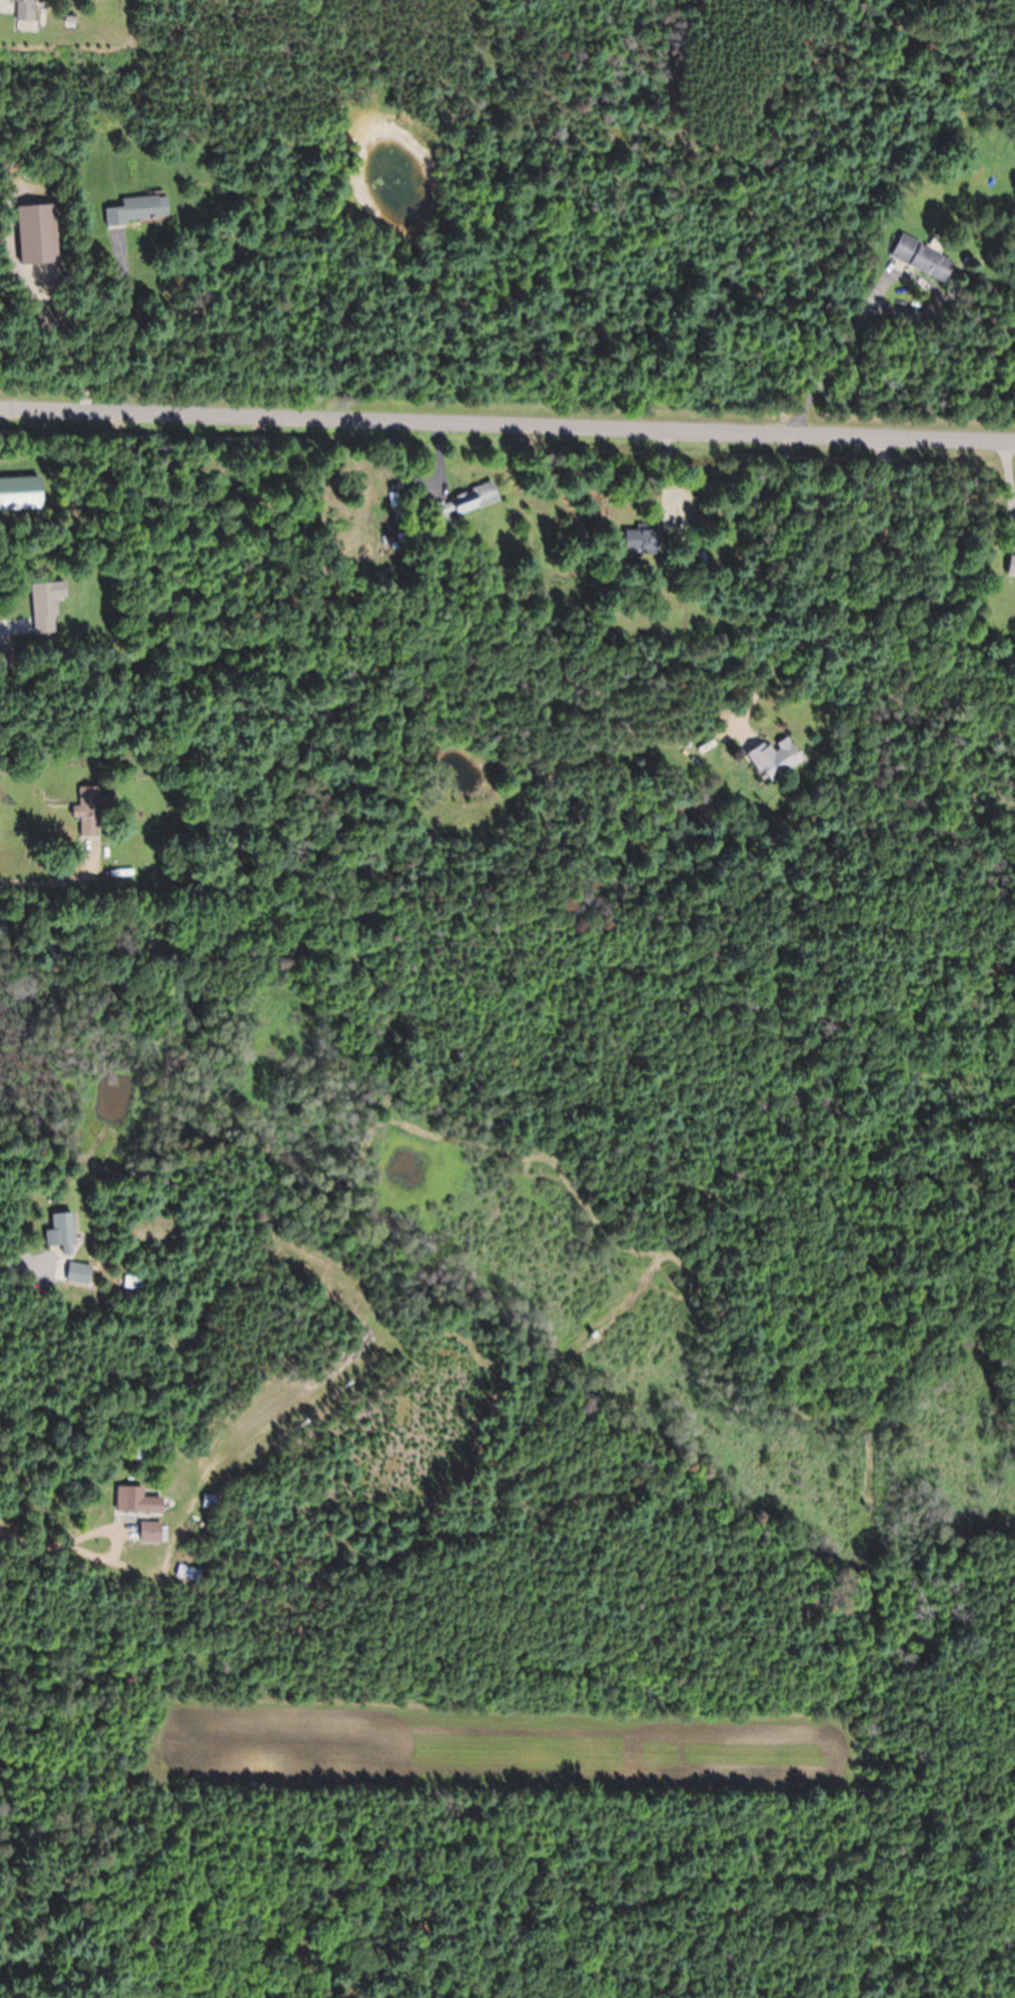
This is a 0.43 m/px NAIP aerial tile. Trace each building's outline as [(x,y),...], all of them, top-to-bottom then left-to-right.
[(35,0),(14,0),(14,22),(35,22),(35,0)] [(121,198),(122,207),(104,208),(105,224),(167,221),(166,196),(121,198)] [(954,259),(900,235),(890,258),(943,282),(954,259)] [(453,528),(449,517),(499,502),(493,484),(425,505),(434,534),(453,528)] [(625,551),(658,551),(658,527),(638,527),(638,531),(625,531),(625,551)] [(31,585),(34,636),(57,635),(55,584),(31,585)] [(0,650),(0,671),(13,671),(13,650),(0,650)] [(771,748),(766,741),(748,752),(766,782),(801,761),(788,738),(771,748)] [(99,788),(79,788),(79,837),(99,837),(99,788)] [(44,1230),(45,1246),(61,1245),(62,1254),(70,1253),(69,1244),(75,1244),(74,1212),(51,1213),(52,1229),(44,1230)] [(56,1282),(90,1281),(89,1262),(56,1263),(56,1282)] [(124,1288),(144,1288),(144,1276),(124,1276),(124,1288)] [(116,1511),(162,1511),(162,1497),(143,1497),(143,1486),(116,1486),(116,1511)] [(140,1541),(162,1541),(162,1522),(140,1522),(140,1541)]
